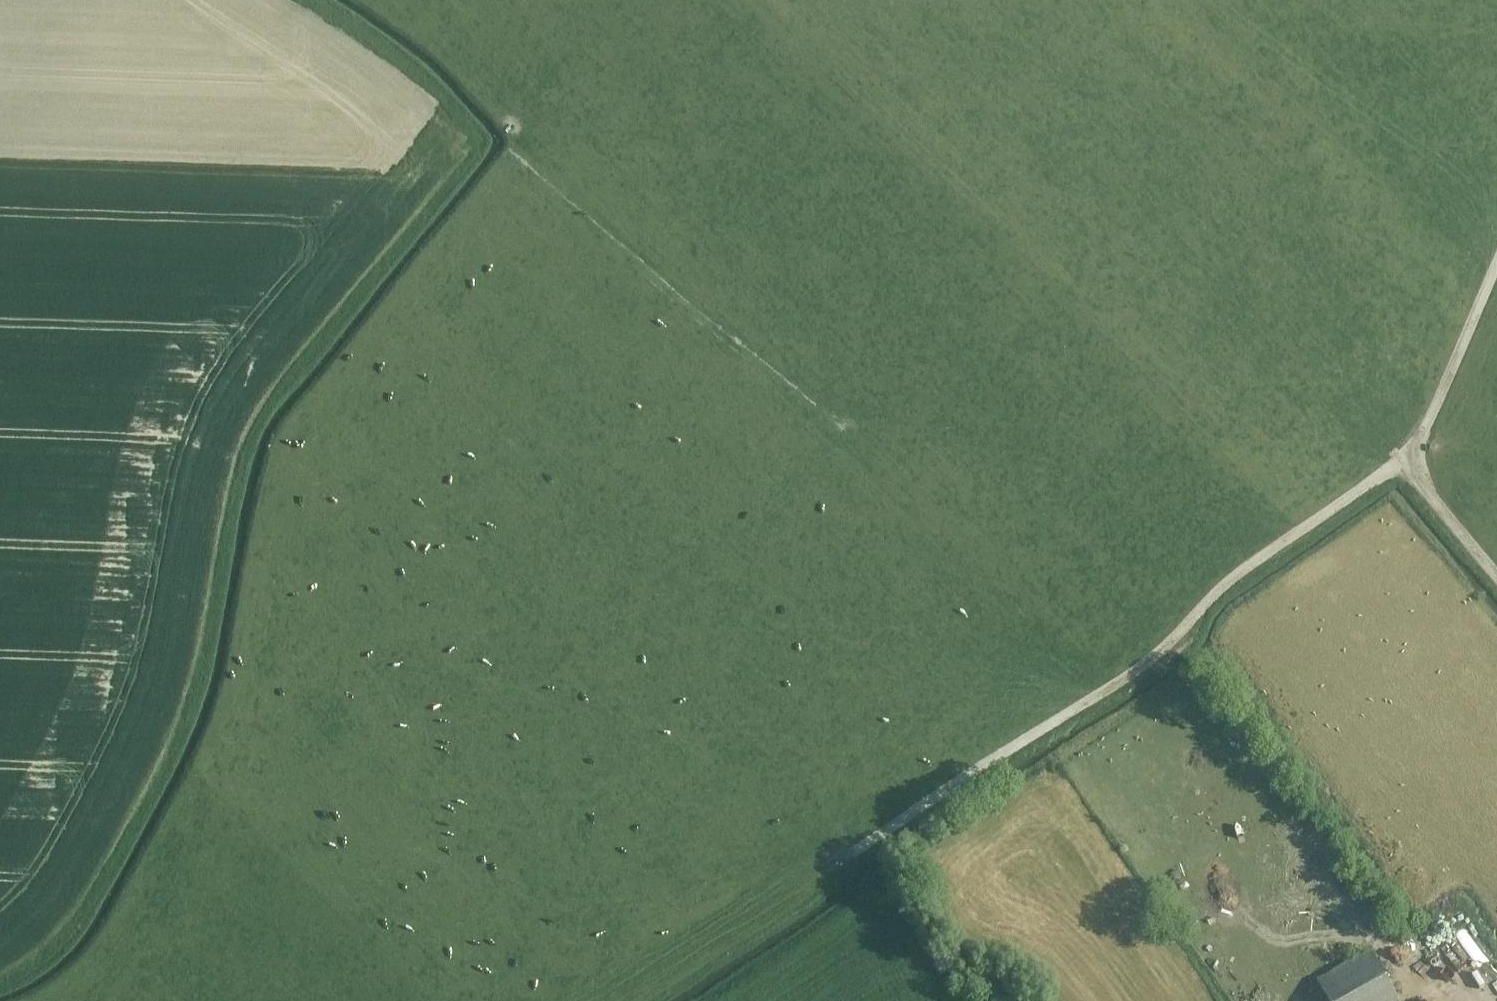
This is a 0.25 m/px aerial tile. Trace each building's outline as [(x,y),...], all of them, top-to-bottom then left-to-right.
[(1295,916),(1290,892),(1279,895),(1285,919),(1295,916)] [(1371,951),(1316,981),(1327,1000),(1398,1000),(1371,951)]
